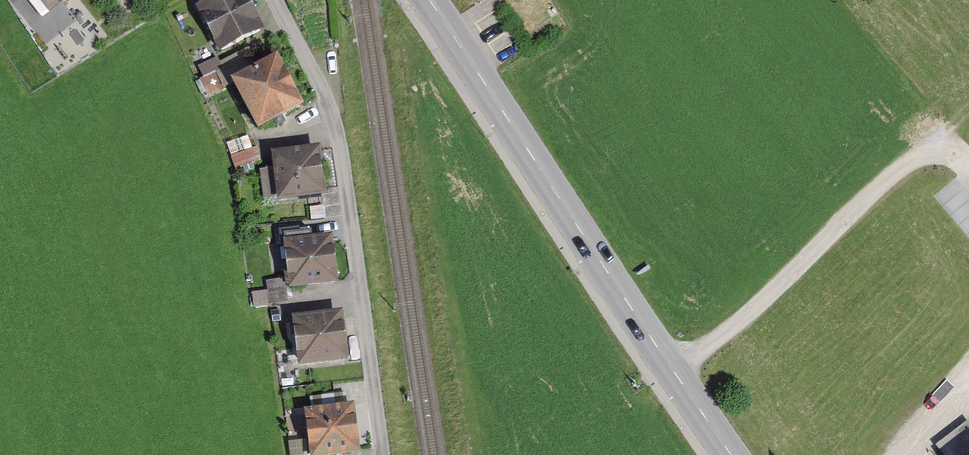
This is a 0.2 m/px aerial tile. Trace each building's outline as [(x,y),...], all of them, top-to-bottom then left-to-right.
[(47,17),(72,0),(35,0),(47,17)] [(245,0),(216,0),(188,14),(214,66),(266,40),(245,0)] [(476,13),(497,0),(468,0),(476,13)] [(303,116),(275,66),(230,89),(258,139),(303,116)] [(324,151),(272,155),(273,177),(259,178),(262,209),(329,204),(324,151)] [(334,242),(278,248),(283,295),(340,289),(334,242)] [(344,313),(291,321),(298,373),(352,366),(344,313)] [(299,403),(306,454),(319,454),(362,451),(354,398),(299,403)] [(968,418),(937,445),(945,454),(968,454),(968,419),(968,418)]
